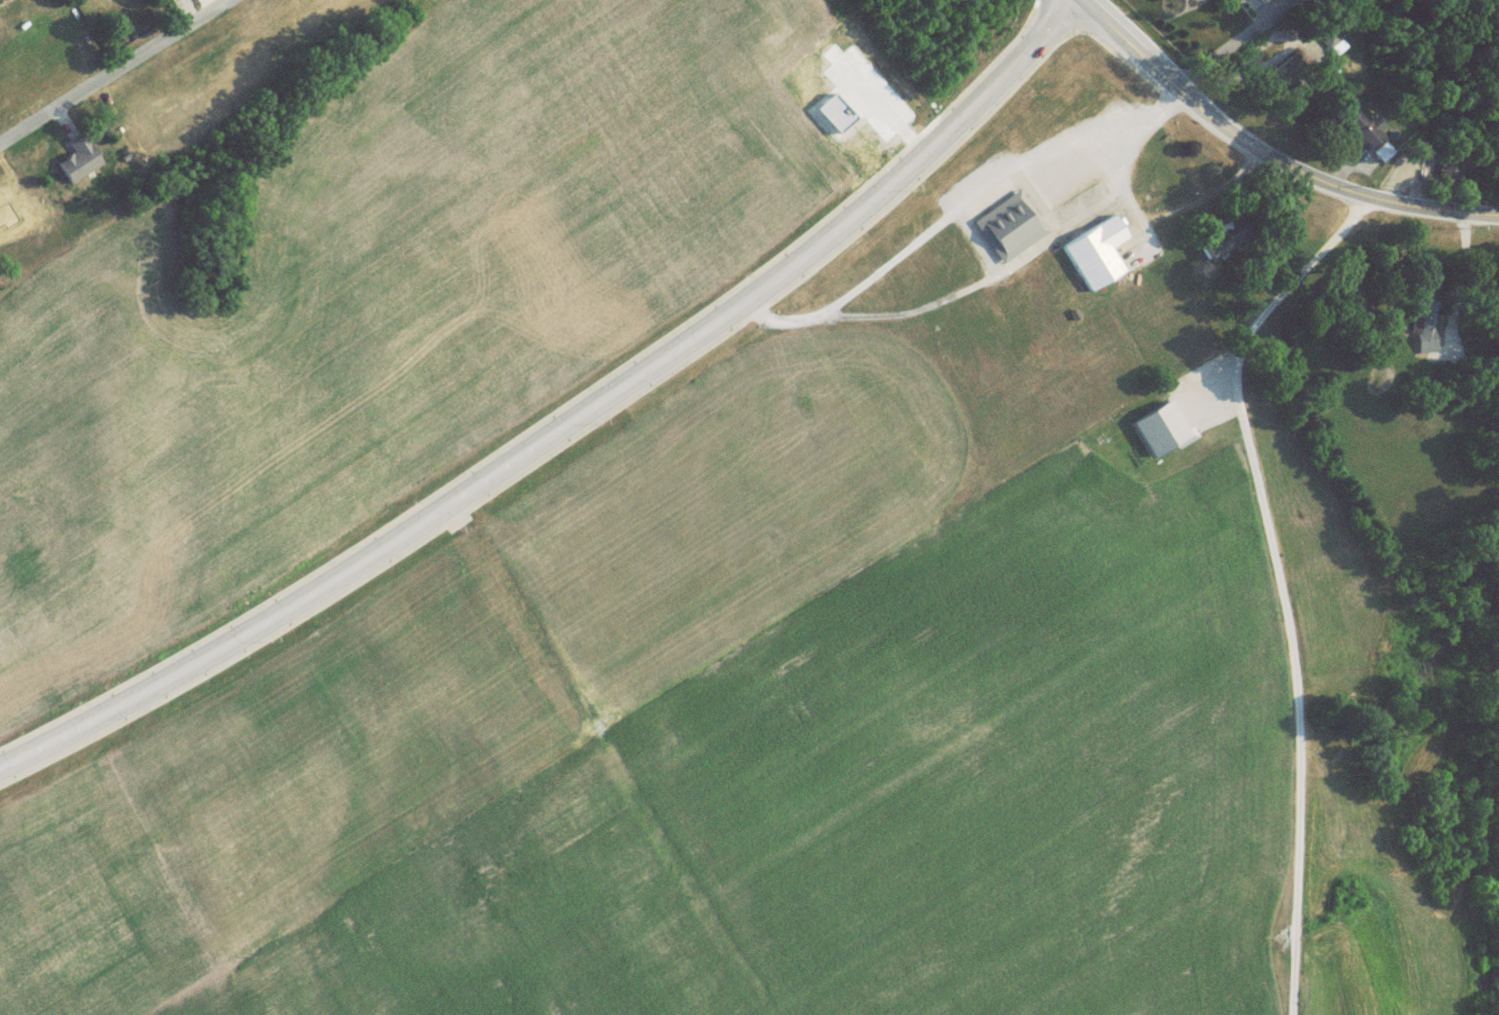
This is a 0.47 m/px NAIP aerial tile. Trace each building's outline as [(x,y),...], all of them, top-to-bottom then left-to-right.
[(101,169),(69,189),(55,166),(66,159),(68,162),(75,157),(68,147),(82,138),(101,169)] [(1435,183),(1457,189),(1464,162),(1442,156),(1435,183)] [(1122,278),(1109,253),(1126,244),(1114,221),(1058,249),(1082,299),(1122,278)] [(1435,360),(1432,309),(1412,310),(1415,361),(1435,360)]
